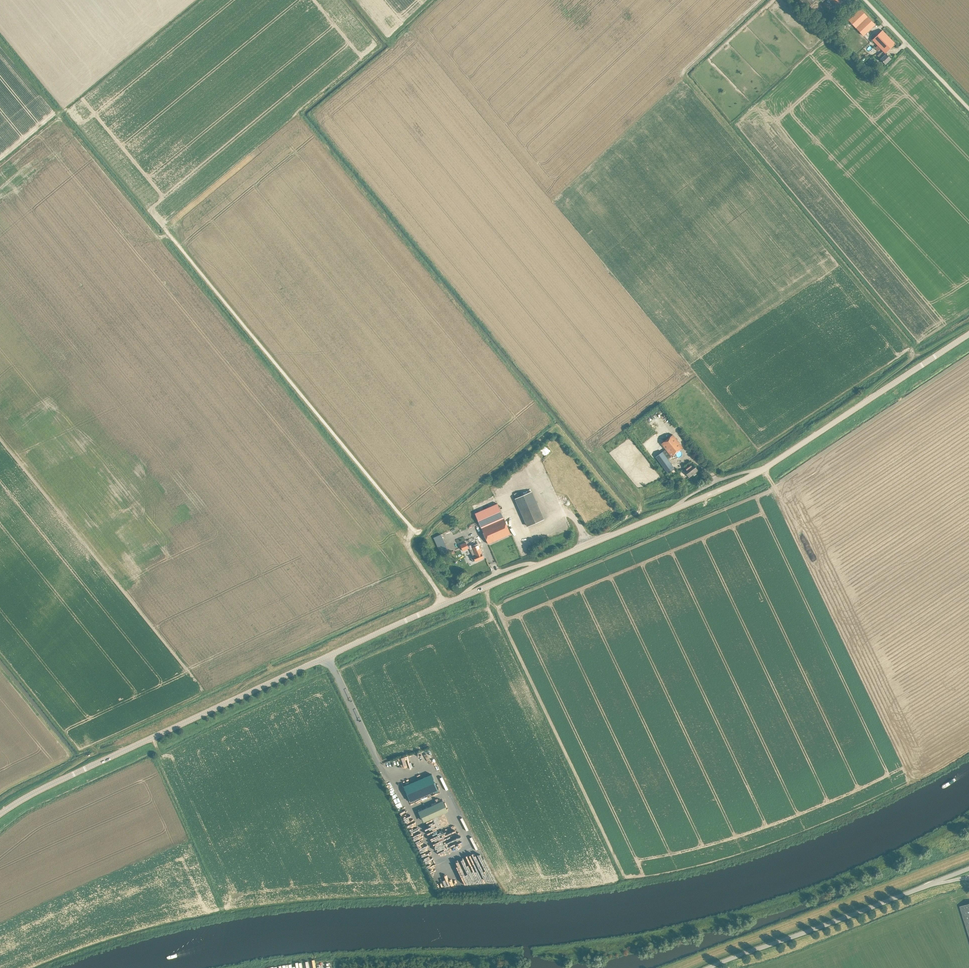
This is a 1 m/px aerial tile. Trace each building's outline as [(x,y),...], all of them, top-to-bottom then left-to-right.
[(805,10),(816,0),(793,0),(804,11),(805,10)] [(856,13),(848,20),(855,27),(863,36),(871,28),(875,25),(860,9),(856,13)] [(885,53),(895,44),(882,30),(872,40),(885,53)] [(884,56),(880,52),(877,55),(880,58),(885,64),(891,59),(886,54),(884,56)] [(668,473),(674,468),(668,459),(683,447),(673,434),(661,443),(666,449),(656,457),(668,473)] [(689,477),(698,470),(693,463),(684,470),(689,477)] [(528,526),(543,519),(531,491),(516,498),(528,526)] [(481,528),(504,519),(497,503),(475,513),(481,528)] [(488,544),(511,534),(504,519),(481,528),(488,544)] [(444,550),(451,547),(445,532),(438,535),(444,550)] [(463,551),(469,548),(466,542),(460,545),(463,551)] [(475,561),(484,558),(479,546),(475,548),(474,547),(470,549),(473,556),(471,557),(473,561),(475,560),(475,561)] [(389,771),(387,773),(393,785),(395,783),(389,771)] [(411,801),(438,790),(432,774),(404,786),(411,801)] [(424,804),(427,809),(435,805),(433,800),(424,804)] [(433,826),(434,829),(447,824),(446,821),(433,826)] [(433,850),(427,854),(431,860),(435,857),(433,854),(434,853),(433,850)] [(470,879),(472,878),(471,874),(472,874),(470,869),(468,869),(466,865),(464,866),(470,879)] [(960,906),(968,934),(968,903),(960,906)]
